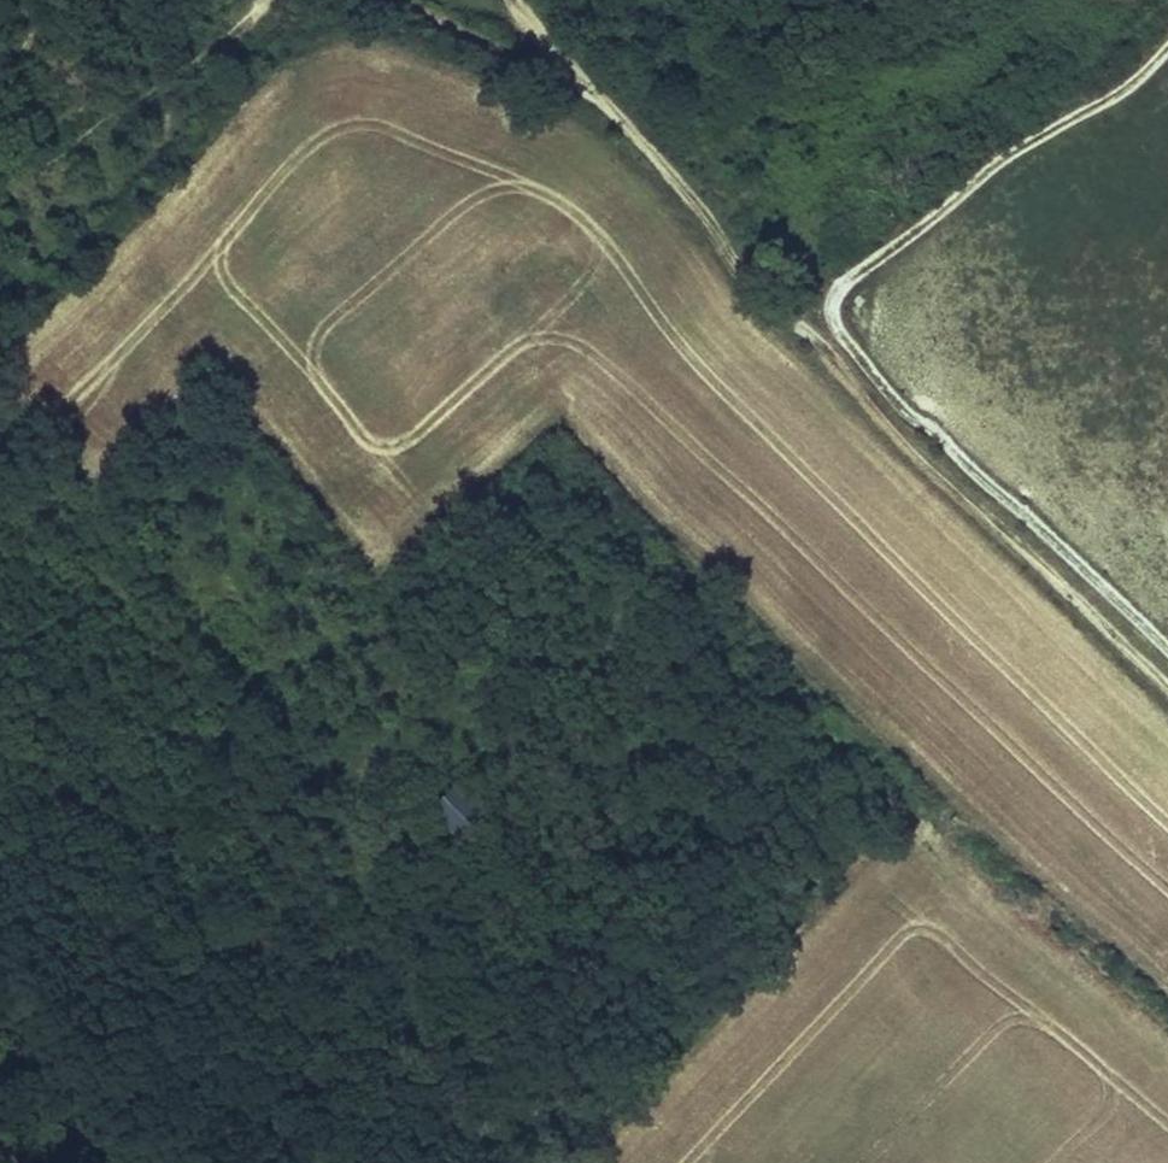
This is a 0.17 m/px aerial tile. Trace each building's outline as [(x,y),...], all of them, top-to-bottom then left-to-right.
[(459,780),(429,805),(456,837),(486,811),(459,780)]
